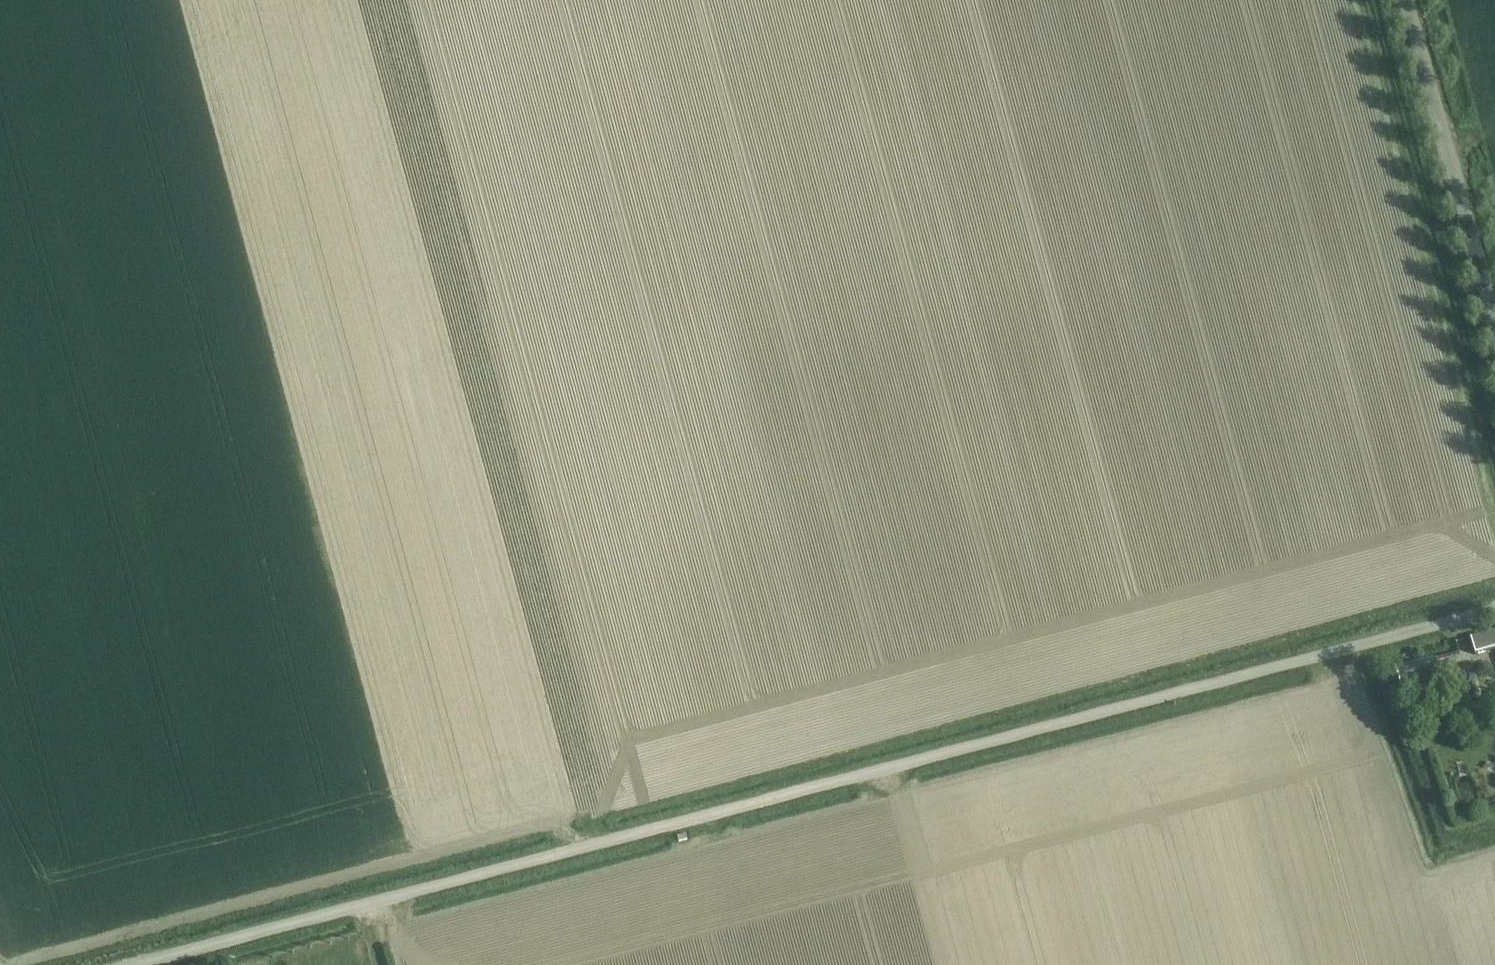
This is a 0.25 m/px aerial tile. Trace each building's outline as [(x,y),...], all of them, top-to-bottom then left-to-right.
[(1469,640),(1474,655),(1494,649),(1494,633),(1469,640)] [(1434,662),(1395,673),(1401,696),(1440,685),(1434,662)] [(1494,784),(1494,756),(1471,760),(1477,787),(1494,784)]
